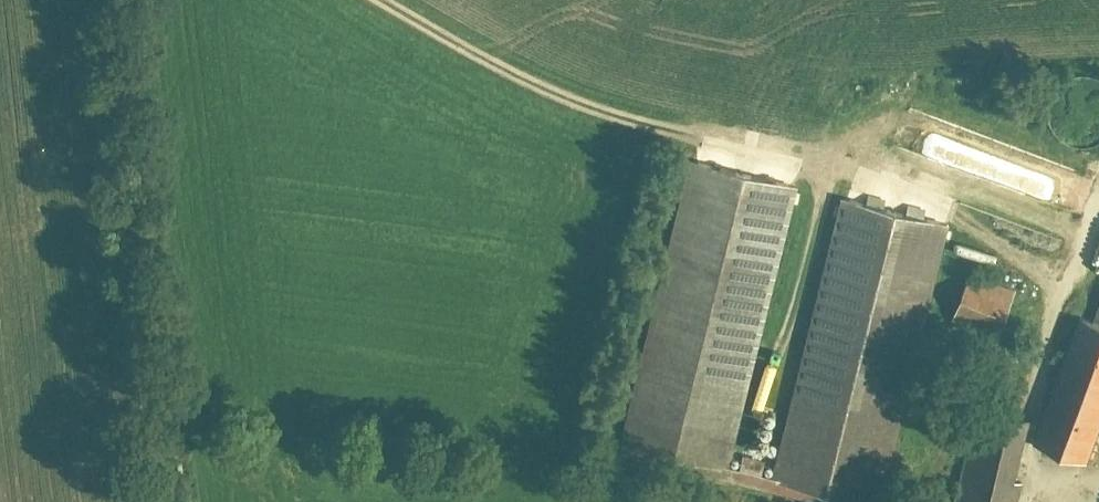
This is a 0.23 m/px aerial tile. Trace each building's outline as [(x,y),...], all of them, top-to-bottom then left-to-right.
[(696,163),(626,448),(732,474),(802,189),(696,163)] [(778,490),(829,501),(888,501),(952,225),(845,200),(778,490)] [(972,261),(954,326),(1020,345),(1038,280),(972,261)] [(1090,321),(1049,452),(1098,468),(1098,324),(1090,321)] [(959,501),(1008,501),(1022,428),(975,419),(959,501)]
